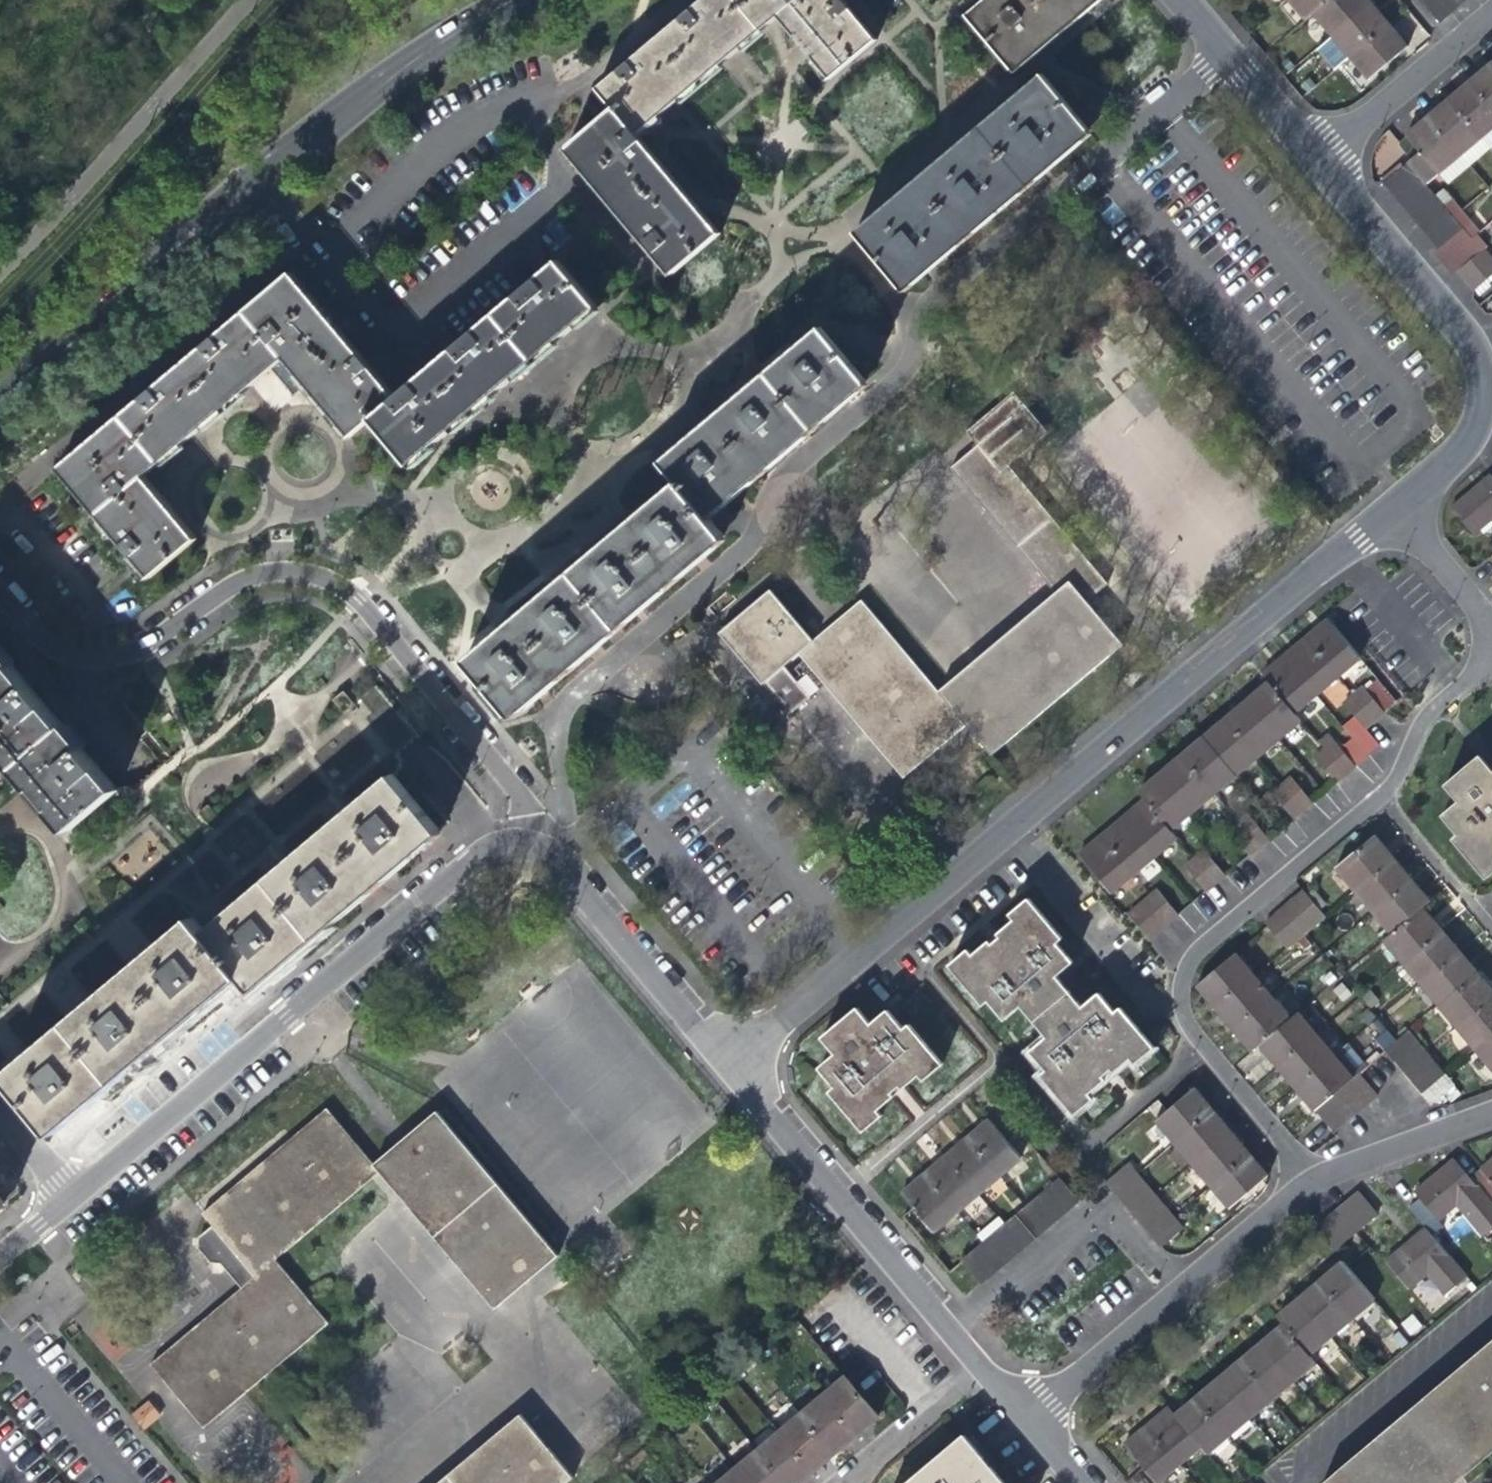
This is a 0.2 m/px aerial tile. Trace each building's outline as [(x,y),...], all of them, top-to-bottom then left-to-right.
[(631,135),(769,18),(823,79),(870,39),(836,0),(695,0),(591,88),(607,107),(561,146),(665,271),(712,232),(631,135)] [(1004,66),(1083,0),(974,0),(958,14),(1004,66)] [(1310,15),(1328,0),(1285,0),(1303,21),(1310,15)] [(1310,15),(1328,36),(1366,5),(1361,0),(1328,0),(1310,15)] [(1447,12),(1437,0),(1419,0),(1436,20),(1447,12)] [(1459,2),(1457,0),(1437,0),(1447,12),(1459,2)] [(1374,15),(1366,5),(1328,36),(1346,57),(1384,27),(1374,15)] [(1395,40),(1384,27),(1346,57),(1364,80),(1402,48),(1395,40)] [(1473,82),(1477,87),(1491,105),(1491,66),(1484,72),(1473,82)] [(850,233),(896,287),(1081,131),(1036,76),(850,233)] [(1491,146),(1491,105),(1477,87),(1473,82),(1462,91),(1452,99),(1456,105),(1491,147),(1491,146)] [(1469,165),(1491,147),(1456,105),(1452,99),(1440,109),(1429,118),(1433,123),(1469,165)] [(1449,181),(1469,165),(1433,123),(1429,118),(1418,128),(1406,137),(1419,153),(1410,161),(1426,179),(1435,172),(1440,178),(1444,175),(1449,181)] [(1387,168),(1407,150),(1390,131),(1369,149),(1387,168)] [(1421,183),(1426,179),(1410,161),(1405,165),(1415,175),(1421,183)] [(1383,184),(1392,195),(1415,175),(1405,165),(1383,184)] [(1392,195),(1401,205),(1424,186),(1421,183),(1415,175),(1392,195)] [(1401,205),(1411,216),(1434,197),(1424,186),(1401,205)] [(1411,216),(1420,227),(1443,208),(1434,197),(1411,216)] [(1452,201),(1443,208),(1420,227),(1429,238),(1460,211),(1452,201)] [(1433,253),(1441,263),(1478,232),(1488,223),(1479,214),(1469,222),(1460,211),(1429,238),(1438,248),(1433,253)] [(1489,245),(1478,232),(1441,263),(1453,276),(1458,271),(1466,281),(1491,259),(1483,250),(1489,245)] [(139,473),(280,355),(329,413),(345,433),(364,417),(405,466),(594,307),(553,258),(391,395),(287,270),(53,467),(144,575),(192,536),(139,473)] [(1491,259),(1466,281),(1474,290),(1491,274),(1491,260),(1491,259)] [(472,650),(459,661),(505,714),(715,537),(697,517),(859,381),(812,327),(651,462),(668,483),(472,650)] [(791,714),(810,698),(785,667),(797,657),(822,687),(905,783),(967,730),(992,760),(1125,648),(1088,604),(1110,587),(1107,583),(1010,467),(1049,435),(1016,394),(967,435),(978,448),(950,471),(1055,596),(937,696),(859,604),(811,644),(770,598),(722,638),(763,686),(766,683),(791,714)] [(1452,505),(1474,531),(1491,517),(1491,472),(1452,505)] [(1268,668),(1275,676),(1266,683),(1241,704),(1220,722),(1199,739),(1177,757),(1158,773),(1144,785),(1151,793),(1144,798),(1121,817),(1094,840),(1084,848),(1117,886),(1183,832),(1176,823),(1306,715),(1299,706),(1365,651),(1333,613),(1323,621),(1306,636),(1278,659),(1268,668)] [(62,831),(111,790),(0,658),(0,758),(62,831)] [(1372,723),(1392,706),(1380,693),(1371,681),(1351,698),(1361,709),(1372,723)] [(1390,686),(1380,693),(1392,706),(1400,699),(1390,686)] [(1360,733),(1347,744),(1363,762),(1387,741),(1372,723),(1361,709),(1349,719),(1360,733)] [(1343,778),(1363,762),(1347,744),(1341,737),(1322,753),(1343,778)] [(1474,750),(1440,779),(1456,798),(1451,803),(1440,812),(1455,831),(1450,835),(1483,875),(1491,867),(1491,768),(1491,769),(1474,750)] [(1278,790),(1299,815),(1318,799),(1297,774),(1278,790)] [(0,1071),(0,1092),(38,1140),(229,982),(241,995),(431,835),(385,778),(194,934),(180,921),(0,1071)] [(1256,851),(1276,835),(1255,809),(1235,826),(1256,851)] [(1336,868),(1353,889),(1391,857),(1381,845),(1373,836),(1336,868)] [(1213,887),(1233,871),(1212,845),(1192,862),(1213,887)] [(1353,889),(1371,910),(1408,878),(1400,868),(1391,857),(1353,889)] [(1371,910),(1391,933),(1420,908),(1428,901),(1418,889),(1408,878),(1371,910)] [(1158,933),(1186,910),(1165,885),(1136,909),(1158,933)] [(1299,893),(1290,900),(1310,925),(1320,917),(1316,913),(1321,909),(1307,893),(1303,897),(1299,893)] [(1280,909),(1302,935),(1310,925),(1290,900),(1280,909)] [(1066,1116),(1085,1101),(1081,1096),(1104,1077),(1124,1060),(1129,1064),(1147,1049),(1114,1009),(1108,1014),(1092,996),(1076,1009),(1051,978),(1066,965),(1050,947),(1056,941),(1022,901),(1004,917),(1007,922),(990,936),(965,958),(961,953),(943,969),(976,1008),(982,1004),(998,1022),(1013,1009),(1040,1039),(1024,1053),(1040,1073),(1034,1078),(1066,1116)] [(1426,915),(1420,908),(1391,933),(1383,939),(1401,961),(1438,929),(1426,915)] [(1280,909),(1269,919),(1290,944),(1302,935),(1280,909)] [(1281,951),(1290,944),(1269,919),(1261,926),(1281,951)] [(1448,941),(1438,929),(1401,961),(1419,982),(1456,951),(1448,941)] [(1465,961),(1456,951),(1419,982),(1437,1003),(1474,972),(1465,961)] [(1248,1054),(1257,1046),(1285,1022),(1231,957),(1193,988),(1199,996),(1219,1020),(1238,1042),(1248,1054)] [(1474,972),(1437,1003),(1456,1026),(1491,995),(1491,993),(1485,984),(1474,972)] [(1456,1026),(1474,1048),(1491,1033),(1491,995),(1456,1026)] [(879,1116),(874,1110),(897,1092),(919,1073),(923,1078),(941,1063),(908,1023),(903,1027),(886,1008),(869,1022),(855,1006),(820,1036),(834,1052),(818,1066),(834,1086),(827,1091),(860,1131),(879,1116)] [(1312,1113),(1350,1082),(1294,1015),(1285,1022),(1257,1046),(1265,1057),(1286,1081),(1305,1104),(1312,1113)] [(1384,1052),(1393,1062),(1416,1042),(1407,1032),(1384,1052)] [(1474,1048),(1491,1069),(1491,1033),(1474,1048)] [(1425,1053),(1416,1042),(1393,1062),(1402,1072),(1425,1053)] [(1435,1064),(1425,1053),(1402,1072),(1411,1083),(1435,1064)] [(1443,1074),(1435,1064),(1411,1083),(1420,1094),(1443,1074)] [(1454,1087),(1443,1074),(1420,1094),(1430,1106),(1454,1087)] [(1350,1082),(1312,1113),(1331,1135),(1376,1098),(1357,1076),(1350,1082)] [(1224,1209),(1257,1183),(1260,1174),(1246,1158),(1230,1138),(1211,1116),(1195,1096),(1190,1090),(1152,1122),(1224,1209)] [(502,1307),(565,1253),(442,1107),(379,1161),(331,1104),(205,1212),(216,1224),(203,1235),(202,1245),(214,1260),(225,1261),(246,1287),(154,1364),(208,1427),(253,1389),(333,1321),(280,1259),(386,1169),(407,1195),(502,1307)] [(897,1195),(909,1209),(928,1233),(1015,1160),(984,1122),(976,1128),(956,1146),(932,1166),(911,1183),(897,1195)] [(1468,1179),(1453,1161),(1441,1170),(1413,1193),(1419,1201),(1407,1211),(1422,1230),(1406,1243),(1383,1263),(1406,1289),(1425,1274),(1443,1294),(1462,1278),(1459,1274),(1471,1263),(1436,1222),(1455,1205),(1482,1237),(1491,1229),(1491,1207),(1491,1206),(1491,1205),(1491,1159),(1468,1179)] [(1099,1183),(1156,1249),(1178,1230),(1123,1164),(1099,1183)] [(1074,1201),(1054,1178),(1044,1187),(955,1263),(974,1285),(1063,1210),(1074,1201)] [(1312,1228),(1331,1250),(1341,1241),(1376,1212),(1357,1190),(1312,1228)] [(1199,1446),(1204,1453),(1312,1362),(1306,1355),(1372,1299),(1340,1261),(1327,1273),(1308,1289),(1286,1307),(1274,1316),(1280,1323),(1269,1332),(1251,1347),(1225,1369),(1203,1387),(1182,1405),(1171,1414),(1166,1407),(1156,1415),(1125,1441),(1120,1445),(1152,1482),(1155,1482),(1199,1446)] [(1491,1452),(1491,1340),(1320,1482),(1455,1482),(1491,1452)] [(863,1420),(874,1410),(861,1395),(846,1377),(826,1393),(859,1432),(867,1425),(863,1420)] [(843,1436),(848,1441),(854,1436),(859,1432),(826,1393),(804,1412),(833,1445),(843,1436)] [(140,1428),(160,1418),(151,1401),(131,1411),(140,1428)] [(879,1415),(874,1410),(863,1420),(867,1425),(873,1420),(879,1415)] [(580,1474),(527,1411),(441,1482),(569,1482),(580,1474)] [(804,1412),(783,1429),(816,1468),(827,1459),(837,1450),(833,1445),(804,1412)] [(802,1471),(806,1476),(816,1468),(783,1429),(762,1447),(790,1481),(802,1471)] [(969,1431),(928,1464),(906,1482),(1013,1482),(969,1431)] [(843,1436),(833,1445),(837,1450),(848,1441),(843,1436)] [(740,1466),(755,1482),(792,1482),(790,1481),(762,1447),(740,1466)] [(740,1466),(720,1482),(755,1482),(740,1466)] [(790,1481),(792,1482),(799,1482),(803,1479),(806,1476),(802,1471),(790,1481)]
